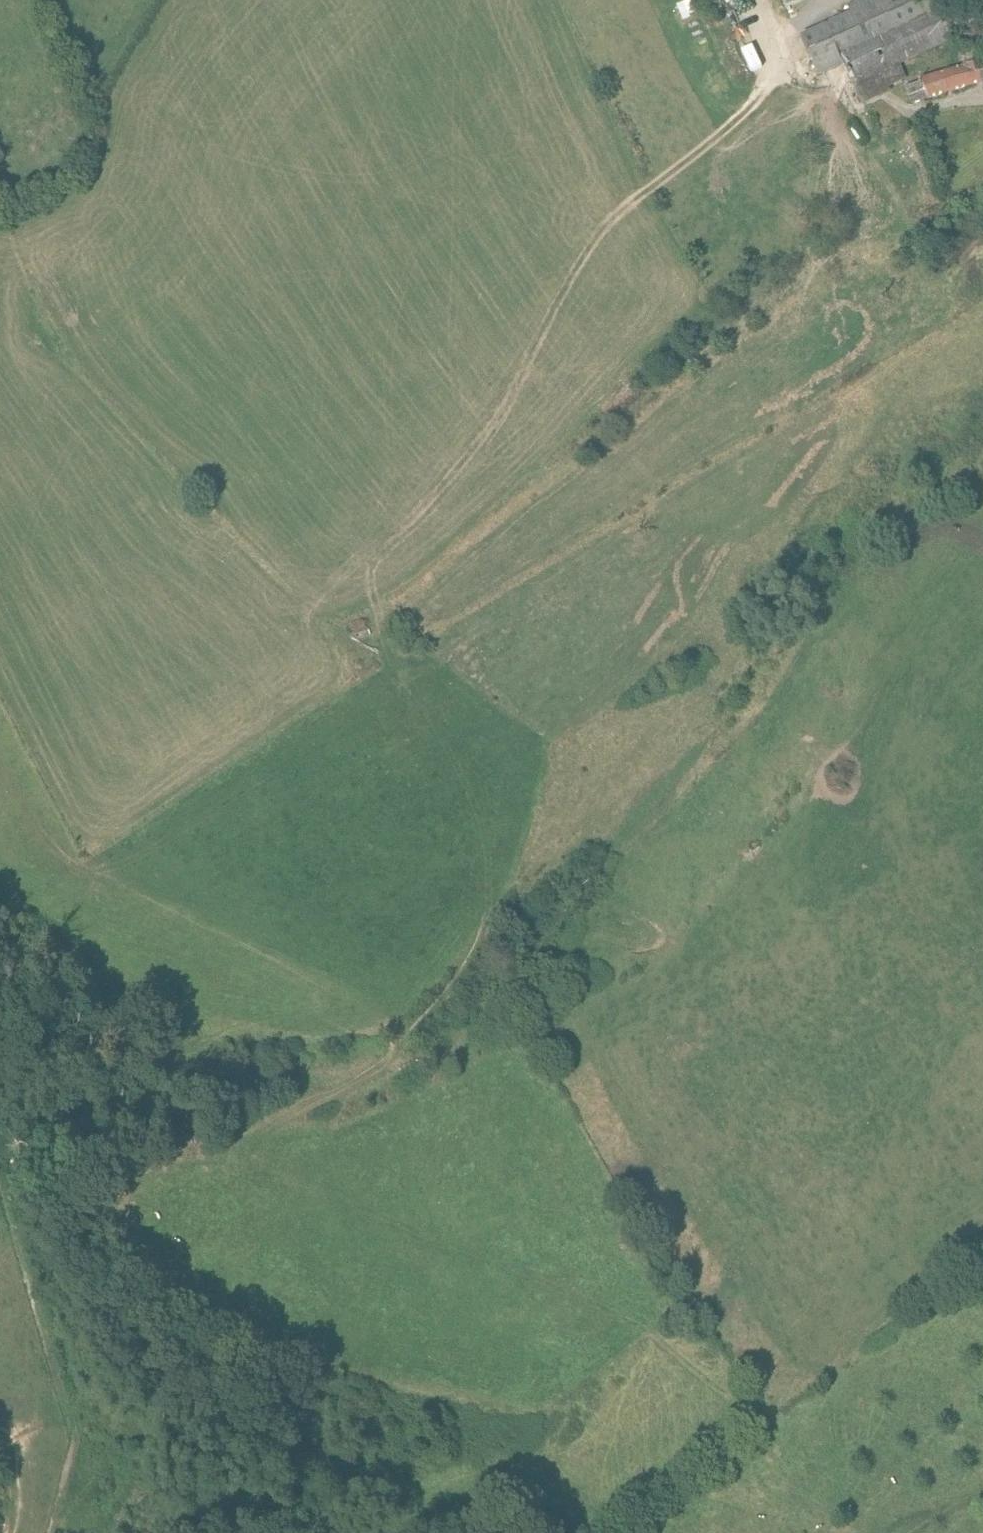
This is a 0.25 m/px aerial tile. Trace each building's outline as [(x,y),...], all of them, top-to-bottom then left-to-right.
[(786,8),(804,0),(783,0),(786,8)] [(800,36),(818,75),(842,65),(862,104),(890,90),(886,81),(904,73),(900,63),(953,39),(964,69),(959,71),(958,69),(957,69),(957,71),(921,82),(920,81),(919,81),(919,83),(906,87),(912,104),(982,82),(982,85),(982,54),(970,22),(960,2),(935,12),(931,3),(937,0),(861,0),(847,6),(850,14),(800,36)]
